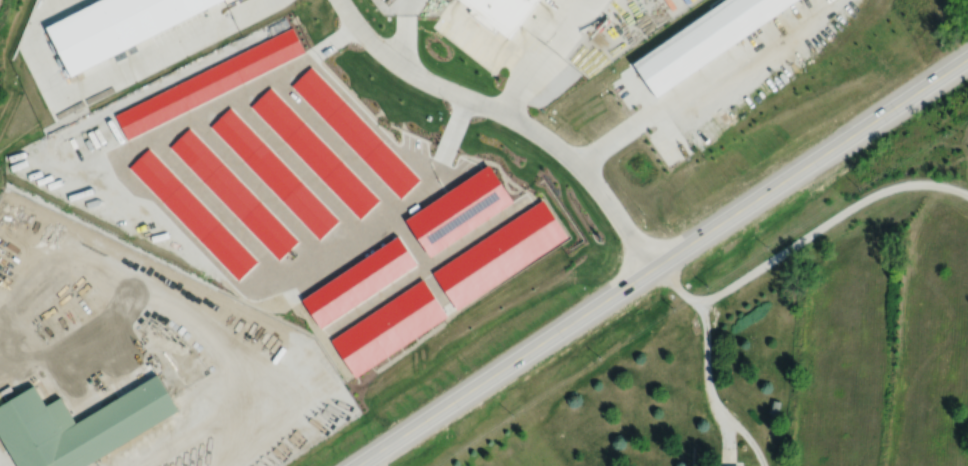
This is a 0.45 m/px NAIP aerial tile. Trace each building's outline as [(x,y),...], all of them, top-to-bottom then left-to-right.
[(156,375),(71,420),(58,396),(41,405),(31,385),(0,401),(0,443),(12,465),(78,465),(177,414),(156,375)]
